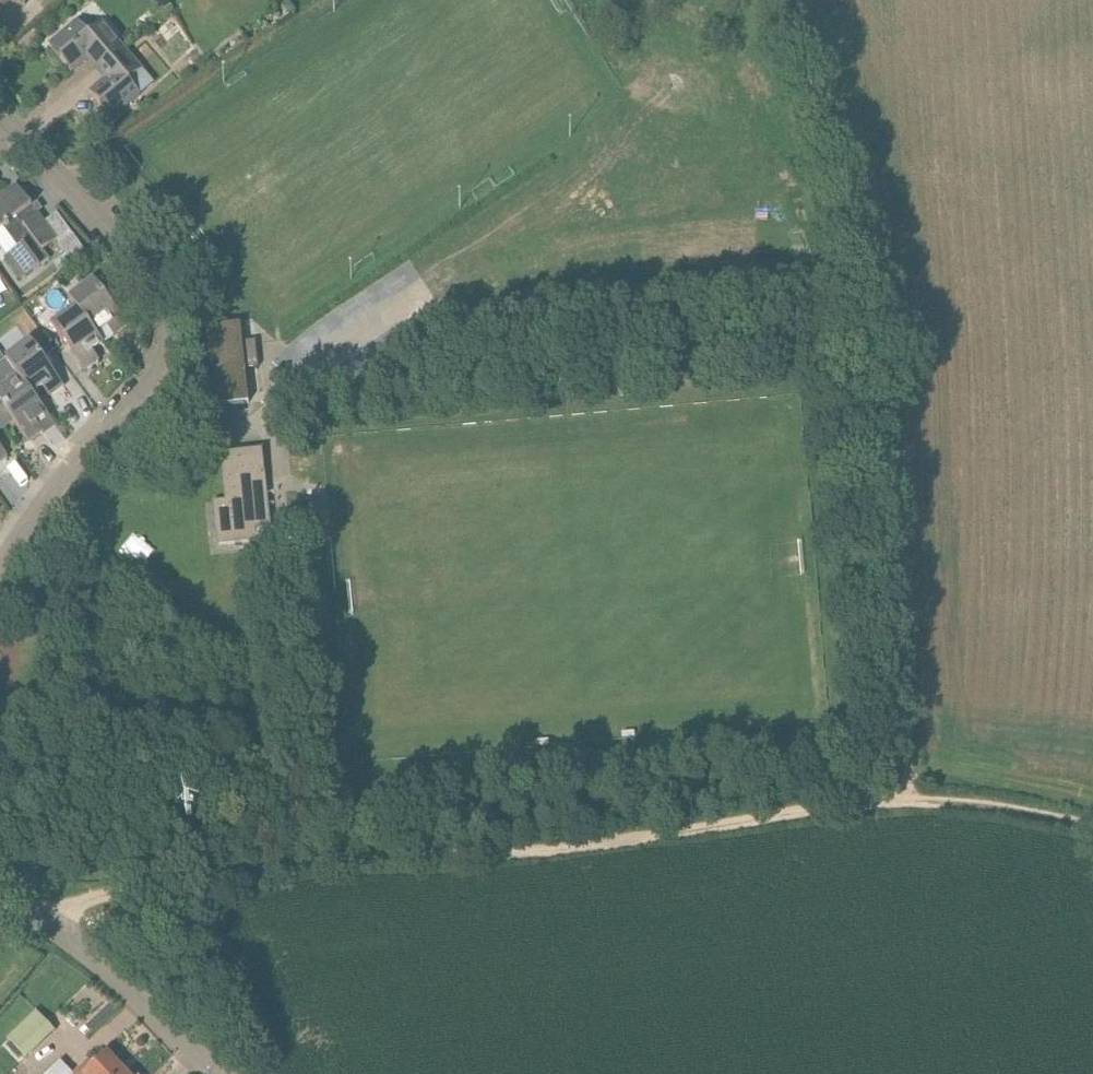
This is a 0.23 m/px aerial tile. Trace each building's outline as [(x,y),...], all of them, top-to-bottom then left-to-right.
[(78,22),(49,46),(72,72),(91,55),(99,65),(96,69),(96,70),(100,66),(122,47),(102,24),(89,35),(78,22)] [(116,41),(122,47),(133,38),(127,31),(116,41)] [(90,93),(112,119),(140,95),(129,82),(142,71),(122,47),(100,66),(109,77),(90,93)] [(49,259),(43,250),(56,240),(17,186),(0,198),(0,230),(3,227),(19,248),(7,257),(23,279),(49,259)] [(59,245),(71,261),(86,251),(74,234),(59,245)] [(62,288),(77,308),(77,307),(97,335),(107,327),(114,336),(128,325),(110,302),(113,299),(112,299),(109,301),(94,281),(85,287),(77,277),(62,288)] [(104,343),(97,335),(77,307),(77,308),(52,326),(85,371),(99,360),(93,351),(104,343)] [(240,325),(206,328),(215,407),(219,406),(220,410),(245,407),(245,404),(249,403),(245,370),(258,368),(255,342),(242,343),(240,325)] [(7,359),(33,395),(43,388),(50,397),(64,387),(31,341),(7,359)] [(6,359),(0,364),(0,425),(1,426),(12,418),(29,442),(42,432),(44,434),(56,425),(33,395),(7,359),(6,359)] [(374,366),(364,372),(372,383),(381,377),(374,366)] [(265,473),(262,450),(220,454),(223,477),(222,477),(225,501),(213,502),(218,546),(258,541),(256,529),(271,527),(265,473)] [(184,836),(178,815),(166,818),(171,840),(184,836)] [(36,1012),(7,1039),(25,1058),(54,1031),(36,1012)] [(124,1072),(106,1053),(93,1065),(89,1060),(74,1073),(122,1073),(124,1072)] [(60,1061),(47,1073),(72,1073),(60,1061)]
